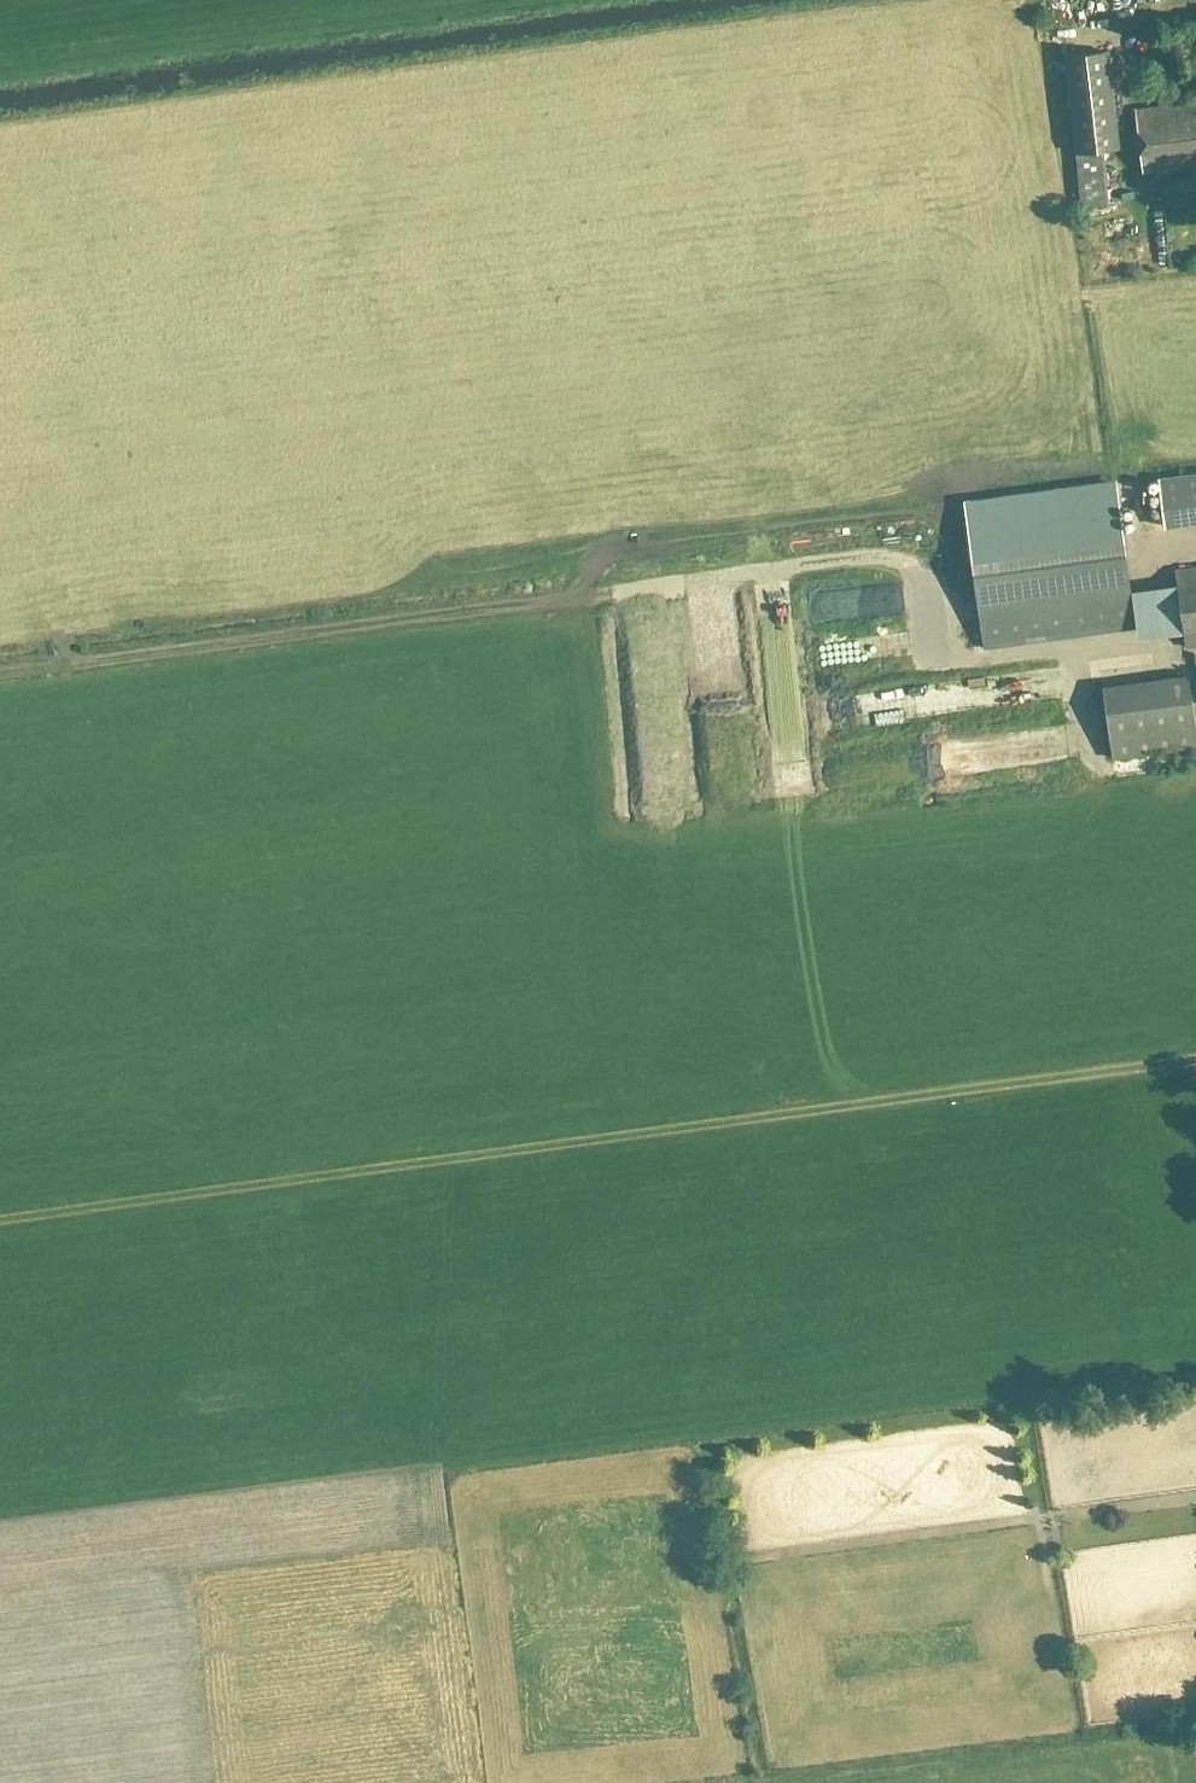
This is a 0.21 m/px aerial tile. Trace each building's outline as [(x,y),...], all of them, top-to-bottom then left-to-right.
[(1064,57),(1075,152),(1101,149),(1118,147),(1107,52),(1064,57)] [(1133,110),(1142,175),(1195,169),(1195,112),(1195,102),(1133,110)] [(1104,183),(1101,149),(1075,152),(1079,185),(1104,183)] [(1195,523),(1195,474),(1158,479),(1164,527),(1195,523)] [(1134,628),(1120,527),(1114,486),(964,507),(978,603),(984,649),(1134,628)] [(1178,592),(1185,649),(1195,648),(1195,647),(1195,568),(1175,571),(1178,592)] [(1188,676),(1102,689),(1112,758),(1195,746),(1195,733),(1188,676)]
